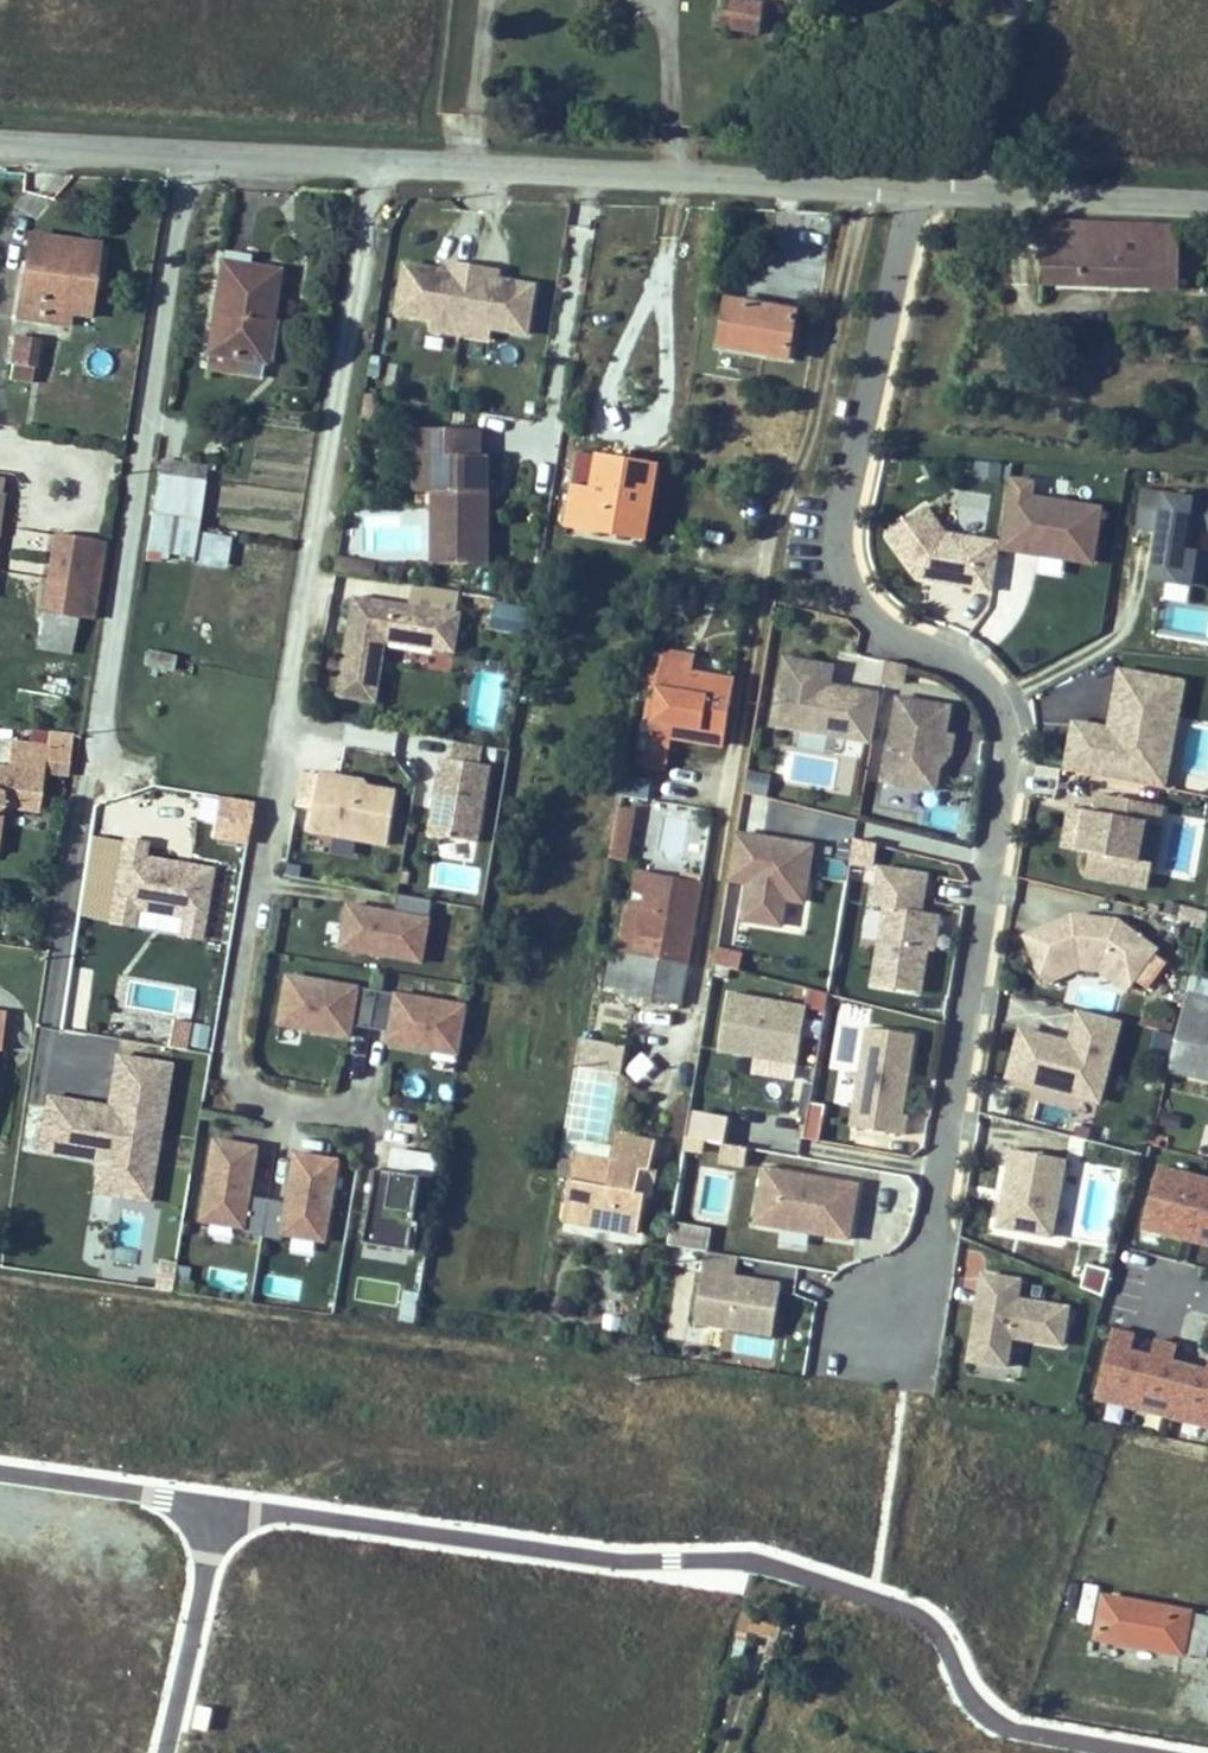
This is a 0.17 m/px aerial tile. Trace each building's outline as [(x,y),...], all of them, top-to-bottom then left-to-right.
[(751,25),(755,0),(714,0),(710,18),(751,25)] [(1127,278),(1130,236),(1156,236),(1156,219),(1019,212),(1015,292),(1029,292),(1030,273),(1127,278)] [(31,217),(19,301),(52,307),(66,223),(31,217)] [(91,298),(101,229),(66,223),(52,307),(69,309),(70,295),(91,298)] [(228,235),(210,335),(268,345),(275,302),(284,254),(253,250),(254,238),(228,235)] [(1154,280),(1156,236),(1130,236),(1127,278),(1154,280)] [(454,257),(408,249),(400,297),(435,303),(433,317),(492,328),(495,313),(530,319),(538,271),(493,263),(494,254),(455,248),(454,257)] [(794,298),(725,286),(716,333),(786,345),(794,298)] [(36,324),(14,320),(10,345),(32,350),(36,324)] [(210,335),(207,352),(265,361),(268,345),(210,335)] [(430,478),(431,549),(486,548),(485,488),(479,488),(479,476),(484,477),(484,444),(476,444),(476,418),(411,419),(412,447),(429,446),(430,478)] [(654,455),(575,441),(562,514),(640,527),(654,455)] [(412,478),(429,478),(430,478),(429,446),(412,447),(412,478)] [(203,457),(155,449),(140,537),(189,546),(194,515),(203,457)] [(1133,517),(1155,520),(1147,568),(1199,577),(1205,544),(1192,542),(1196,519),(1207,521),(1207,491),(1139,480),(1133,517)] [(999,511),(996,533),(992,554),(1085,568),(1094,510),(1025,498),(1027,484),(1004,481),(999,511)] [(992,554),(996,533),(941,525),(920,497),(883,524),(914,568),(919,564),(934,569),(933,571),(988,580),(992,554)] [(47,518),(34,600),(70,606),(75,607),(88,525),(47,518)] [(370,693),(381,628),(451,640),(457,605),(346,586),(329,686),(370,693)] [(514,621),(519,591),(488,586),(483,615),(514,621)] [(30,624),(66,631),(70,606),(34,600),(30,624)] [(654,653),(681,658),(684,643),(656,638),(654,653)] [(865,730),(873,681),(814,671),(817,653),(778,646),(767,713),(865,730)] [(147,650),(144,668),(172,671),(175,653),(147,650)] [(654,653),(637,754),(660,758),(666,728),(717,736),(729,666),(681,658),(654,653)] [(825,673),(828,655),(817,653),(814,671),(825,673)] [(1178,674),(1115,662),(1104,720),(1069,714),(1060,760),(1159,779),(1178,674)] [(943,746),(946,725),(939,724),(944,696),(892,686),(877,770),(929,780),(936,745),(943,746)] [(485,755),(488,736),(456,731),(453,750),(485,755)] [(7,738),(4,761),(39,766),(43,743),(7,738)] [(437,747),(425,824),(472,832),(485,755),(453,750),(437,747)] [(34,808),(39,766),(4,761),(0,761),(0,803),(34,808)] [(335,765),(314,762),(308,795),(304,819),(382,833),(391,780),(362,775),(358,769),(350,768),(344,772),(334,770),(335,765)] [(1055,793),(1060,769),(1037,764),(1033,789),(1055,793)] [(751,773),(749,792),(768,794),(770,775),(751,773)] [(1136,852),(1144,812),(1154,814),(1157,796),(1093,784),(1090,801),(1080,799),(1072,840),(1081,842),(1077,864),(1135,875),(1139,853),(1136,852)] [(209,840),(246,847),(254,803),(217,796),(209,840)] [(1072,840),(1080,799),(1064,796),(1056,837),(1072,840)] [(618,807),(612,860),(631,862),(637,809),(618,807)] [(807,835),(730,822),(722,868),(743,871),(737,908),(774,914),(780,879),(799,882),(807,835)] [(211,865),(147,860),(148,841),(116,839),(110,924),(172,928),(172,940),(205,942),(211,865)] [(911,983),(924,905),(912,903),(918,867),(873,859),(867,895),(877,897),(863,975),(911,983)] [(347,903),(339,953),(423,967),(435,902),(398,896),(395,911),(347,903)] [(1046,916),(1066,907),(1054,906),(1044,910),(1046,916)] [(1138,940),(1100,911),(1066,907),(1046,916),(1044,910),(1007,926),(1023,964),(1060,949),(1084,951),(1113,973),(1138,940)] [(678,958),(686,917),(633,908),(625,950),(678,958)] [(715,967),(741,971),(744,953),(718,948),(715,967)] [(1113,973),(1084,951),(1060,949),(1023,964),(1027,973),(1060,958),(1081,960),(1108,980),(1113,973)] [(625,950),(618,990),(669,1000),(678,958),(625,950)] [(452,1045),(460,997),(280,965),(272,1013),(343,1026),(345,1015),(382,1022),(380,1033),(452,1045)] [(1207,1047),(1207,994),(1167,985),(1149,1058),(1203,1072),(1207,1047)] [(725,994),(718,1055),(801,1064),(808,1003),(725,994)] [(1062,998),(1053,1032),(1003,1019),(991,1066),(1081,1089),(1102,1008),(1062,998)] [(891,1076),(893,1061),(899,1062),(904,1026),(857,1019),(842,1118),(895,1126),(897,1107),(893,1106),(897,1078),(891,1076)] [(173,1021),(172,1047),(208,1049),(210,1024),(173,1021)] [(606,1061),(612,1035),(581,1030),(576,1055),(606,1061)] [(157,1069),(110,1061),(105,1091),(100,1090),(98,1101),(86,1098),(87,1090),(42,1082),(32,1134),(96,1145),(90,1181),(136,1189),(157,1069)] [(897,1078),(899,1062),(893,1061),(891,1076),(897,1078)] [(801,1095),(795,1130),(809,1132),(815,1097),(801,1095)] [(690,1115),(689,1141),(727,1141),(727,1116),(690,1115)] [(607,1131),(603,1155),(562,1148),(549,1216),(626,1230),(632,1191),(623,1190),(628,1163),(637,1164),(642,1136),(607,1131)] [(249,1139),(208,1132),(195,1210),(315,1231),(329,1153),(289,1146),(280,1195),(241,1188),(249,1139)] [(414,1166),(431,1169),(434,1148),(384,1140),(381,1160),(414,1166)] [(1052,1150),(998,1140),(984,1216),(1038,1227),(1052,1150)] [(1146,1156),(1130,1216),(1207,1236),(1207,1172),(1146,1156)] [(356,1232),(401,1240),(414,1166),(368,1158),(356,1232)] [(849,1176),(755,1159),(746,1214),(839,1230),(849,1176)] [(623,1190),(632,1191),(641,1193),(646,1166),(637,1164),(628,1163),(623,1190)] [(777,1248),(806,1255),(810,1238),(781,1231),(777,1248)] [(764,1326),(772,1276),(726,1269),(730,1248),(697,1242),(685,1313),(764,1326)] [(165,1283),(187,1286),(190,1267),(168,1264),(165,1283)] [(1083,1289),(1103,1295),(1110,1271),(1089,1266),(1083,1289)] [(1054,1337),(1059,1301),(1005,1292),(1008,1274),(975,1268),(961,1353),(997,1359),(1003,1329),(1054,1337)] [(390,1314),(405,1316),(410,1286),(395,1283),(390,1314)] [(1100,1317),(1082,1385),(1203,1416),(1207,1396),(1207,1345),(1198,1342),(1191,1368),(1158,1358),(1165,1334),(1141,1329),(1136,1352),(1114,1348),(1121,1323),(1100,1317)] [(1194,1603),(1084,1584),(1077,1627),(1186,1645),(1194,1603)]
